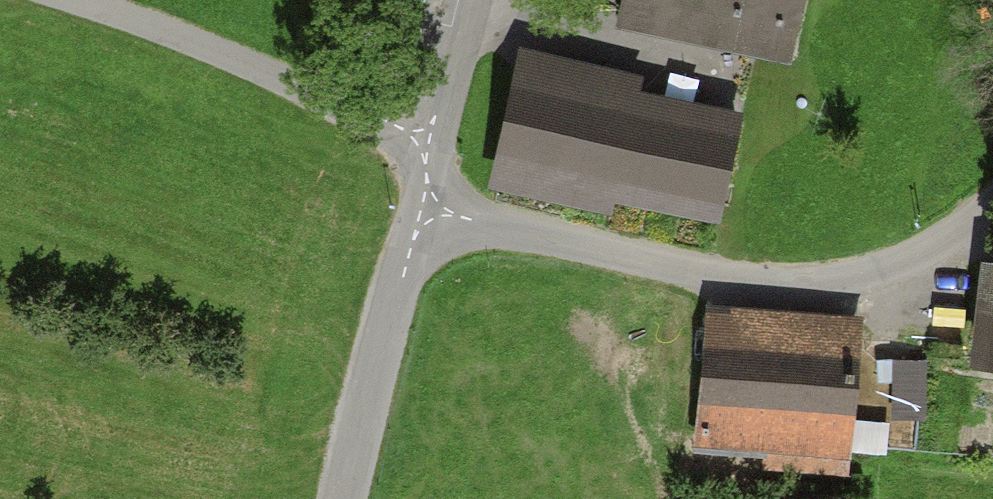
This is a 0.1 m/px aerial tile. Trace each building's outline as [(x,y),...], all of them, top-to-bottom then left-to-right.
[(624,19),(811,64),(827,0),(629,0),(624,19)] [(731,199),(748,118),(650,98),(653,79),(529,54),(508,154),(731,199)] [(992,268),(983,365),(992,366),(992,268)] [(865,476),(876,318),(724,308),(715,446),(776,450),(775,470),(865,476)] [(928,410),(936,347),(903,343),(895,405),(928,410)]
